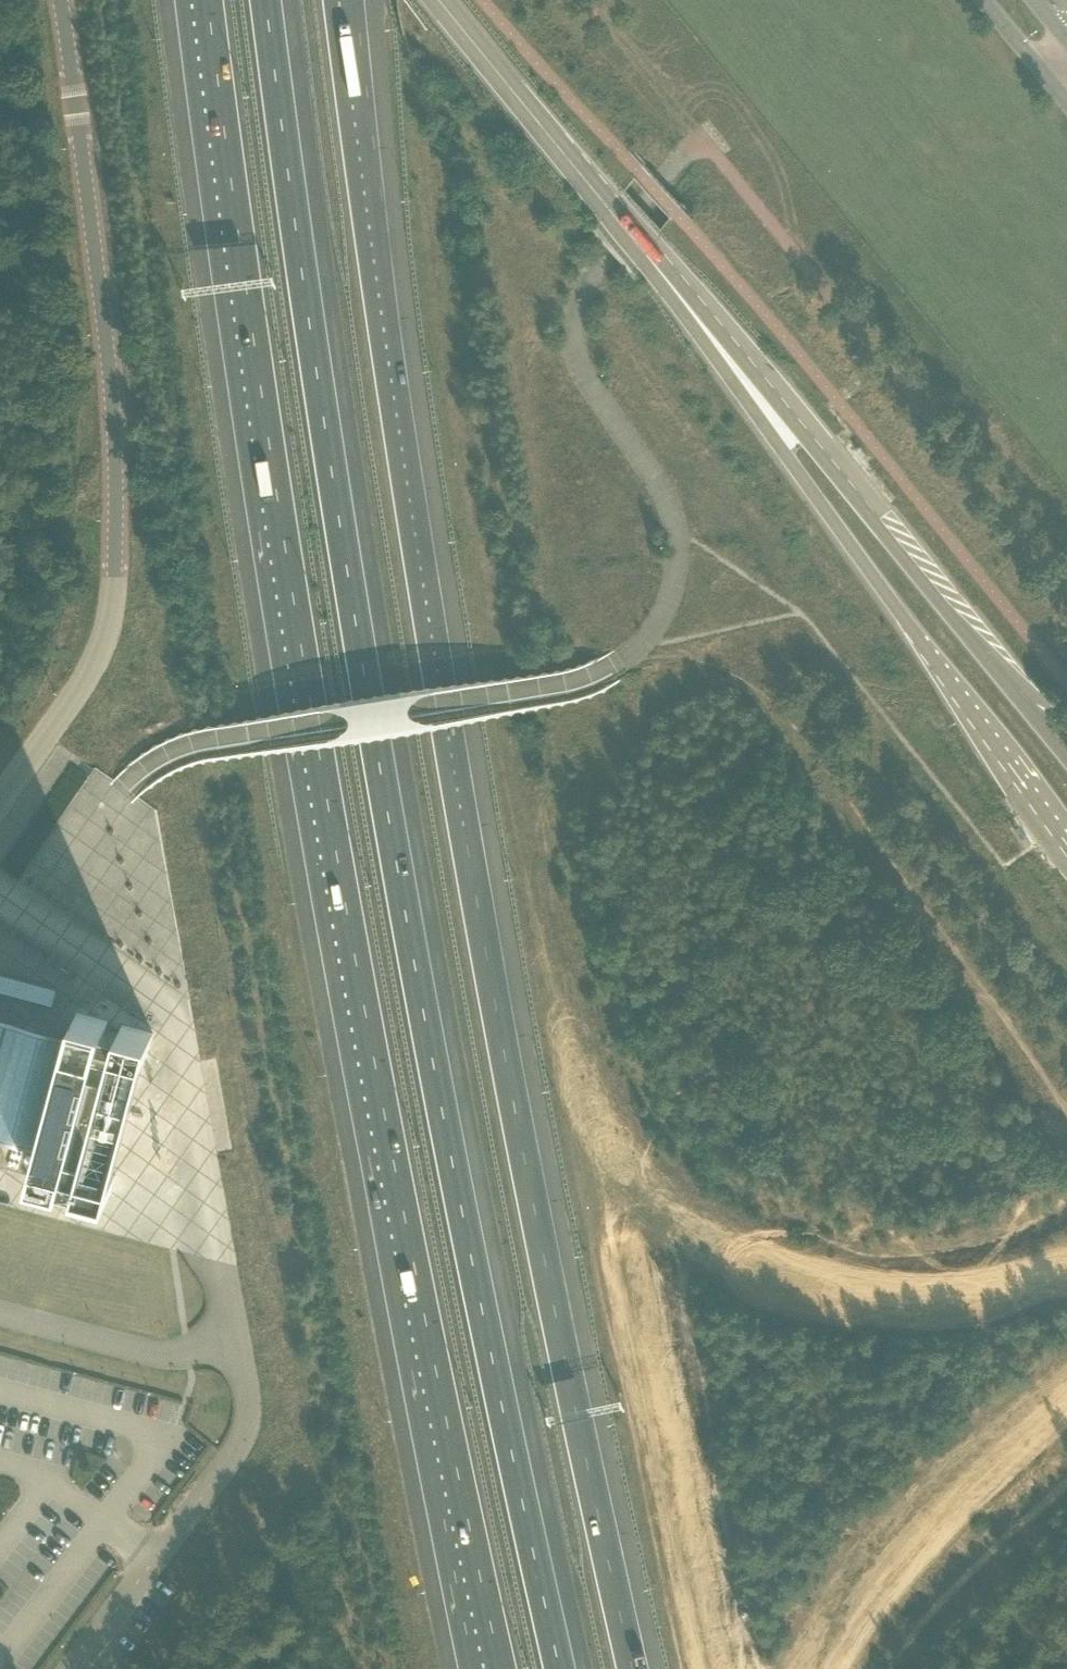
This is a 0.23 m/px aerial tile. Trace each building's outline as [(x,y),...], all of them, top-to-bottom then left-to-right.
[(126,1097),(135,1064),(138,1050),(148,1052),(154,1033),(123,1025),(122,1027),(122,1030),(108,1027),(110,1021),(77,1012),(70,1040),(0,1021),(0,1142),(40,1153),(34,1174),(65,1182),(67,1176),(81,1179),(80,1183),(79,1186),(110,1194),(116,1175),(106,1172),(107,1167),(123,1108),(127,1107),(128,1103),(130,1099),(126,1097)]
